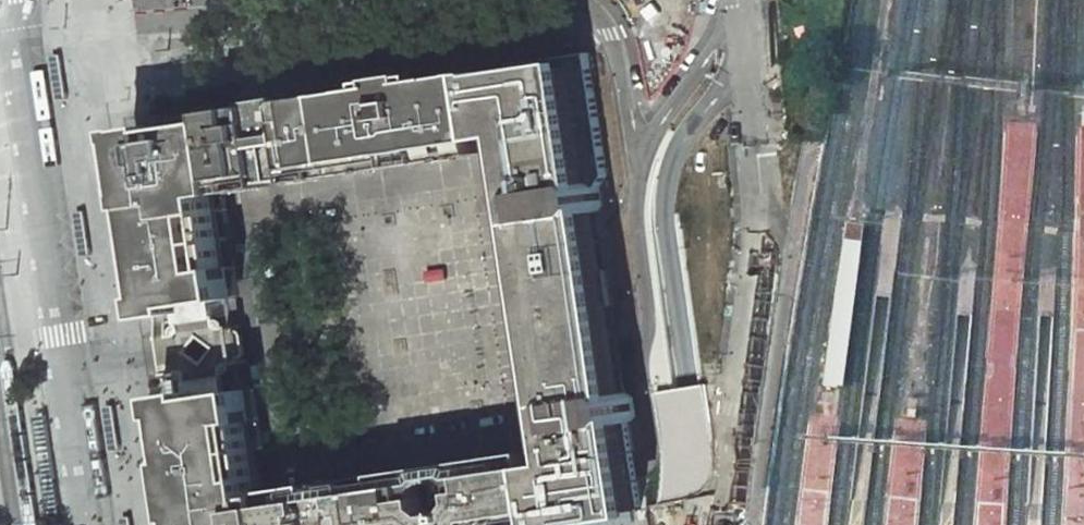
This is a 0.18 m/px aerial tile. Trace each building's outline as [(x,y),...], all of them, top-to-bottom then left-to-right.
[(602,184),(610,175),(592,50),(512,62),(507,68),(486,71),(496,136),(525,131),(577,458),(545,463),(552,508),(554,523),(554,524),(567,524),(569,522),(569,521),(645,509),(639,467),(631,420),(635,417),(631,390),(626,387),(596,212),(604,203),(602,184)] [(309,161),(496,136),(486,71),(440,78),(439,71),(385,79),(386,86),(300,99),(300,119),(303,121),(305,135),(303,136),(305,150),(308,149),(309,161)] [(296,183),(498,152),(496,136),(309,161),(308,149),(305,150),(303,136),(305,135),(303,121),(300,119),(300,99),(282,102),(264,105),(270,109),(271,119),(272,121),(278,154),(275,154),(276,168),(233,176),(236,192),(296,183)] [(225,119),(233,176),(276,168),(275,154),(278,154),(272,121),(271,119),(270,109),(264,105),(223,111),(225,119)] [(222,299),(206,181),(233,176),(225,119),(167,128),(159,133),(148,149),(153,188),(148,189),(166,308),(222,299)] [(139,126),(148,189),(153,188),(148,149),(159,133),(167,128),(166,122),(139,126)] [(513,150),(557,447),(543,449),(545,463),(577,458),(525,131),(496,136),(498,152),(513,150)] [(243,342),(220,194),(236,192),(233,176),(206,181),(222,299),(166,308),(165,315),(170,353),(179,398),(213,393),(250,389),(243,342)] [(222,511),(217,521),(218,524),(286,524),(282,502),(281,493),(266,496),(250,389),(213,393),(216,431),(207,443),(212,472),(217,475),(222,511)] [(217,521),(222,511),(217,475),(212,472),(207,443),(216,431),(213,393),(179,398),(181,415),(184,433),(186,445),(187,457),(193,497),(196,519),(197,524),(218,524),(217,521)] [(374,498),(376,495),(378,491),(382,489),(411,484),(414,486),(417,488),(418,491),(432,489),(436,507),(446,505),(453,506),(459,499),(462,496),(465,496),(479,502),(484,497),(492,495),(489,472),(545,463),(543,449),(341,480),(280,489),(281,493),(282,502),(310,499),(312,499),(315,501),(317,505),(320,524),(408,524),(407,516),(377,520),(374,498)] [(496,516),(522,513),(552,508),(545,463),(489,472),(492,495),(484,497),(479,502),(465,496),(462,496),(459,499),(453,506),(446,505),(436,507),(432,489),(418,491),(417,488),(414,486),(411,484),(382,489),(378,491),(376,495),(374,498),(377,520),(407,516),(408,524),(497,524),(496,516)] [(317,505),(315,501),(312,499),(310,499),(282,502),(286,524),(320,524),(317,505)] [(554,523),(552,508),(522,513),(525,524),(540,524),(554,523)]
